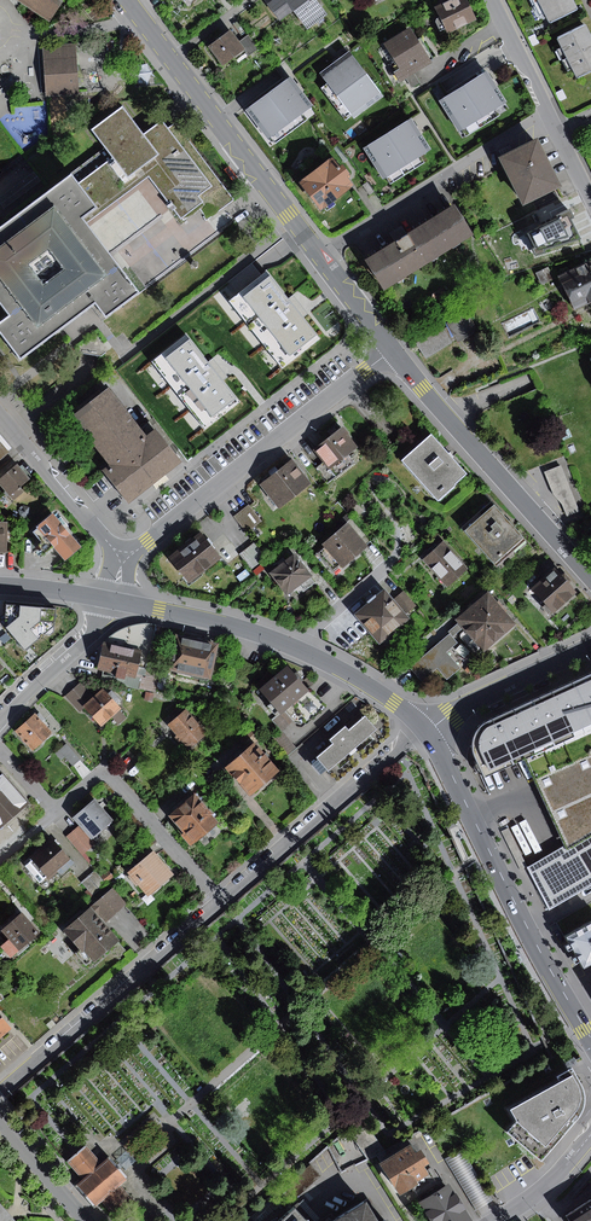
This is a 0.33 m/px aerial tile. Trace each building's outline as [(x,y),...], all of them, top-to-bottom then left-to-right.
[(49,22),(64,0),(17,0),(49,22)] [(308,27),(327,13),(317,0),(264,0),(280,22),(295,11),(308,27)] [(436,5),(449,34),(480,20),(471,0),(448,0),(436,5)] [(549,22),(578,8),(574,0),(538,0),(549,22)] [(556,38),(576,77),(590,69),(590,38),(584,24),(556,38)] [(411,28),(385,43),(401,68),(394,72),(400,83),(406,79),(415,74),(433,63),(429,57),(432,55),(421,37),(418,39),(411,28)] [(240,41),(231,30),(208,47),(223,66),(245,49),(240,41)] [(536,34),(529,37),(533,47),(540,43),(536,34)] [(248,35),(240,41),(245,49),(250,55),(259,48),(248,35)] [(75,44),(44,46),(47,95),(78,93),(75,44)] [(350,52),(321,74),(355,118),(384,96),(350,52)] [(487,71),(440,101),(459,132),(507,103),(487,71)] [(421,83),(415,74),(406,79),(412,88),(421,83)] [(314,106),(292,77),(247,110),(269,140),(314,106)] [(563,89),(556,92),(561,101),(567,98),(563,89)] [(10,316),(0,323),(0,332),(21,360),(97,303),(101,309),(108,318),(141,293),(87,223),(148,177),(181,220),(197,208),(207,220),(234,200),(175,123),(168,129),(163,121),(154,127),(144,135),(123,108),(93,130),(114,158),(79,184),(73,175),(0,230),(0,303),(10,316)] [(412,118),(364,148),(384,180),(432,149),(412,118)] [(564,186),(540,139),(500,158),(524,205),(564,186)] [(510,145),(499,150),(502,155),(512,150),(510,145)] [(333,157),(300,182),(322,210),(354,186),(348,176),(351,174),(344,164),(340,167),(333,157)] [(229,166),(224,170),(233,181),(238,177),(229,166)] [(0,197),(0,202),(5,208),(40,181),(33,172),(0,197)] [(396,243),(366,261),(385,290),(474,234),(456,206),(409,235),(403,225),(390,234),(396,243)] [(569,243),(552,213),(532,223),(548,254),(569,243)] [(559,276),(574,309),(590,302),(590,261),(559,276)] [(549,267),(536,272),(542,285),(554,279),(549,267)] [(261,274),(227,301),(281,369),(322,337),(269,269),(261,274)] [(443,286),(433,293),(430,308),(445,307),(447,303),(443,286)] [(479,331),(468,312),(447,324),(458,343),(479,331)] [(442,326),(416,343),(426,359),(452,342),(442,326)] [(188,331),(150,361),(205,431),(242,399),(188,331)] [(104,470),(130,504),(183,463),(157,428),(146,436),(109,388),(73,416),(111,465),(104,470)] [(343,426),(314,450),(324,462),(336,477),(354,462),(347,455),(358,447),(348,435),(350,434),(343,426)] [(14,450),(0,433),(0,461),(14,450)] [(432,433),(402,461),(438,500),(468,473),(432,433)] [(293,460),(260,486),(279,509),(311,484),(293,460)] [(336,477),(324,462),(315,468),(327,483),(336,477)] [(0,480),(0,483),(14,500),(24,492),(21,489),(33,479),(20,463),(0,480)] [(562,505),(575,500),(561,465),(544,472),(553,495),(562,505)] [(575,500),(562,505),(567,517),(580,512),(575,500)] [(493,501),(463,527),(496,566),(527,539),(493,501)] [(250,505),(234,516),(247,533),(262,522),(250,505)] [(22,506),(18,509),(19,516),(26,518),(31,514),(29,507),(22,506)] [(84,548),(55,514),(35,532),(43,541),(36,547),(44,556),(54,547),(67,562),(84,548)] [(0,522),(0,552),(5,552),(5,540),(10,540),(10,531),(6,531),(6,522),(0,522)] [(348,523),(323,545),(325,547),(319,553),(334,570),(340,565),(343,568),(368,546),(348,523)] [(201,532),(169,557),(189,583),(221,558),(201,532)] [(444,541),(424,560),(448,587),(468,568),(444,541)] [(255,542),(240,553),(252,568),(266,557),(255,542)] [(296,554),(269,574),(286,596),(299,586),(304,591),(315,583),(311,578),(313,576),(296,554)] [(577,592),(554,567),(532,588),(546,604),(543,607),(551,616),(577,592)] [(384,590),(355,615),(380,644),(383,642),(385,643),(387,644),(389,645),(393,644),(396,643),(397,641),(398,639),(398,635),(398,634),(396,631),(410,619),(384,590)] [(404,592),(396,599),(409,613),(417,606),(404,592)] [(489,593),(457,620),(459,623),(464,628),(467,631),(465,633),(464,632),(460,634),(460,636),(460,637),(478,657),(516,625),(489,593)] [(56,609),(7,604),(5,627),(27,650),(55,625),(56,609)] [(111,636),(103,642),(141,651),(135,677),(142,678),(145,679),(147,668),(156,625),(146,623),(139,624),(132,626),(124,628),(118,631),(111,636)] [(464,628),(459,623),(448,632),(450,633),(453,637),(464,628)] [(0,638),(4,644),(11,638),(7,633),(0,638)] [(453,637),(450,633),(409,667),(421,681),(438,667),(446,678),(459,667),(447,652),(458,643),(453,637)] [(176,634),(167,670),(211,680),(219,643),(176,634)] [(141,651),(103,642),(96,669),(104,671),(116,674),(115,678),(125,680),(126,675),(135,677),(141,651)] [(256,666),(241,660),(234,675),(249,682),(256,666)] [(471,664),(464,670),(468,674),(475,668),(471,664)] [(288,665),(260,689),(281,714),(286,711),(294,721),(296,723),(302,723),(305,720),(307,723),(327,707),(310,687),(308,689),(288,665)] [(160,671),(147,668),(145,679),(142,678),(139,689),(155,693),(160,671)] [(116,674),(104,671),(101,681),(139,689),(142,678),(135,677),(126,675),(125,680),(115,678),(116,674)] [(486,778),(525,760),(590,730),(590,676),(484,725),(479,732),(476,736),(474,742),(474,750),(475,758),(480,766),(482,771),(486,778)] [(83,706),(94,696),(80,681),(65,696),(78,710),(83,706)] [(94,696),(83,706),(100,726),(111,716),(119,724),(127,717),(120,710),(122,708),(104,688),(94,696)] [(146,692),(144,700),(152,702),(154,694),(146,692)] [(345,708),(349,712),(356,707),(352,702),(345,708)] [(186,710),(169,725),(177,735),(174,737),(180,744),(183,741),(190,749),(208,734),(186,710)] [(286,711),(281,714),(273,721),(282,731),(294,721),(286,711)] [(36,715),(16,731),(33,751),(53,734),(43,722),(46,720),(40,713),(37,715),(36,715)] [(332,744),(316,758),(318,760),(327,770),(328,771),(351,751),(376,729),(364,716),(348,730),(345,727),(329,741),(332,744)] [(205,717),(200,721),(208,730),(213,726),(205,717)] [(238,737),(250,750),(256,744),(262,739),(250,726),(238,737)] [(525,760),(539,789),(565,846),(529,867),(550,909),(590,885),(590,730),(525,760)] [(296,748),(282,731),(270,740),(285,758),(296,748)] [(66,743),(54,753),(61,761),(65,757),(72,766),(79,759),(66,743)] [(250,750),(226,769),(250,797),(280,772),(256,744),(250,750)] [(327,770),(318,760),(312,765),(321,776),(327,770)] [(30,803),(1,771),(0,772),(0,830),(30,803)] [(198,791),(169,816),(184,834),(182,836),(191,847),(220,823),(206,806),(208,804),(198,791)] [(80,825),(92,840),(114,821),(95,799),(73,818),(80,825)] [(92,840),(80,825),(66,837),(82,856),(96,844),(92,840)] [(53,839),(31,859),(32,860),(47,877),(50,880),(59,872),(61,875),(75,864),(53,839)] [(134,859),(139,864),(153,853),(148,847),(134,859)] [(139,864),(129,873),(149,897),(175,876),(155,852),(153,853),(139,864)] [(47,877),(32,860),(25,866),(40,884),(47,877)] [(95,871),(81,883),(92,896),(106,885),(95,871)] [(109,871),(102,876),(107,883),(114,877),(109,871)] [(112,888),(95,904),(110,920),(127,904),(112,888)] [(92,908),(65,931),(80,947),(75,952),(87,966),(93,960),(96,963),(113,948),(119,943),(121,941),(92,908)] [(40,933),(23,913),(2,931),(9,940),(19,951),(40,933)] [(568,938),(572,944),(586,969),(590,966),(590,925),(568,938)] [(19,951),(9,940),(1,947),(10,958),(19,951)] [(126,950),(119,943),(113,948),(120,956),(126,950)] [(13,1029),(0,1014),(0,1040),(13,1029)] [(579,1087),(571,1072),(507,1108),(514,1121),(505,1131),(538,1161),(578,1113),(580,1108),(580,1104),(581,1102),(581,1097),(580,1092),(579,1087)] [(350,1132),(367,1159),(386,1152),(358,1110),(352,1115),(359,1126),(350,1132)] [(412,1144),(380,1164),(400,1196),(413,1188),(420,1184),(418,1181),(430,1175),(427,1171),(425,1168),(432,1164),(423,1149),(417,1153),(412,1144)] [(102,1163),(87,1145),(67,1162),(83,1180),(76,1186),(95,1208),(102,1202),(116,1218),(135,1201),(122,1185),(129,1179),(110,1157),(102,1163)] [(463,1149),(445,1159),(476,1211),(493,1201),(480,1178),(463,1149)] [(321,1176),(310,1164),(274,1196),(285,1208),(321,1176)] [(420,1184),(413,1188),(419,1197),(443,1183),(433,1167),(427,1171),(430,1175),(418,1181),(420,1184)] [(443,1183),(419,1197),(422,1202),(445,1188),(443,1183)] [(421,1203),(432,1220),(473,1220),(450,1184),(445,1188),(422,1202),(421,1203)] [(565,1217),(568,1220),(590,1220),(590,1199),(565,1217)] [(0,1202),(0,1220),(17,1220),(11,1214),(0,1202)] [(251,1216),(255,1220),(262,1220),(274,1211),(267,1203),(251,1216)] [(364,1203),(334,1220),(376,1220),(364,1203)] [(292,1209),(278,1220),(303,1220),(292,1209)]
